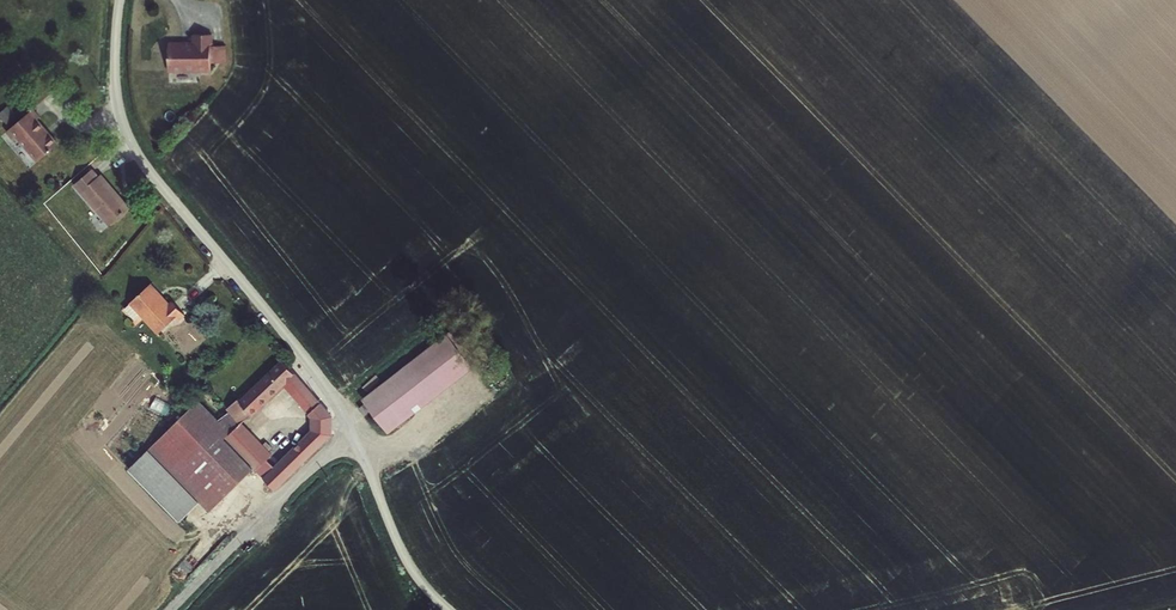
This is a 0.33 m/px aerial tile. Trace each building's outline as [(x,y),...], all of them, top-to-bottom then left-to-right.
[(222,15),(221,0),(203,1),(203,11),(199,11),(199,12),(192,12),(192,10),(178,11),(179,39),(194,38),(194,37),(207,36),(209,38),(221,38),(221,26),(226,26),(225,15),(222,15)] [(13,141),(17,138),(38,162),(58,145),(37,121),(40,118),(32,110),(6,133),(13,141)] [(97,173),(79,188),(112,231),(133,213),(106,179),(103,181),(97,173)] [(127,301),(138,313),(144,308),(162,327),(176,314),(180,318),(189,310),(175,296),(173,299),(154,278),(127,301)] [(458,323),(362,399),(388,432),(486,356),(458,323)] [(265,498),(330,434),(330,431),(310,433),(274,469),(266,462),(270,458),(240,427),(281,386),(311,418),(331,417),(331,416),(282,360),(240,400),(238,398),(227,409),(223,405),(219,410),(224,415),(218,422),(230,435),(226,439),(254,466),(243,477),(265,498)] [(197,401),(148,449),(201,502),(209,511),(243,477),(254,466),(226,439),(230,435),(218,422),(197,401)] [(364,408),(359,411),(365,421),(370,417),(364,408)] [(331,417),(311,418),(310,433),(330,431),(331,417)] [(201,502),(148,449),(128,469),(182,522),(201,502)] [(389,456),(382,460),(386,468),(393,464),(389,456)]
